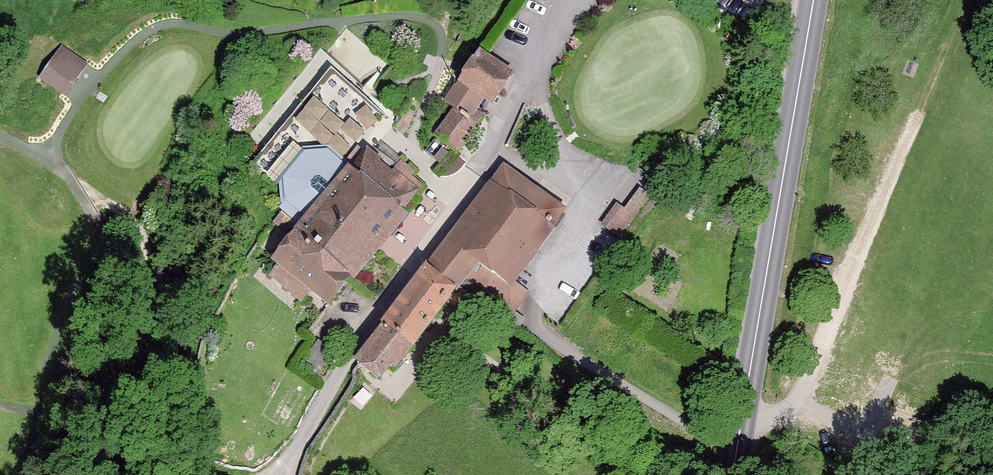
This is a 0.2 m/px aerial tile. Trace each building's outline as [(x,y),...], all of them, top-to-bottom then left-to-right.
[(465,15),(456,30),(465,35),(473,20),(465,15)] [(479,134),(473,130),(479,121),(486,125),(506,97),(468,71),(446,103),(461,114),(437,146),(459,162),(479,134)] [(342,154),(312,151),(278,185),(282,215),(302,230),(266,284),(335,329),(436,204),(371,154),(357,168),(342,154)] [(567,207),(503,162),(424,261),(456,281),(461,284),(510,314),(528,292),(516,281),(567,207)] [(456,281),(424,261),(354,358),(381,379),(456,281)]
